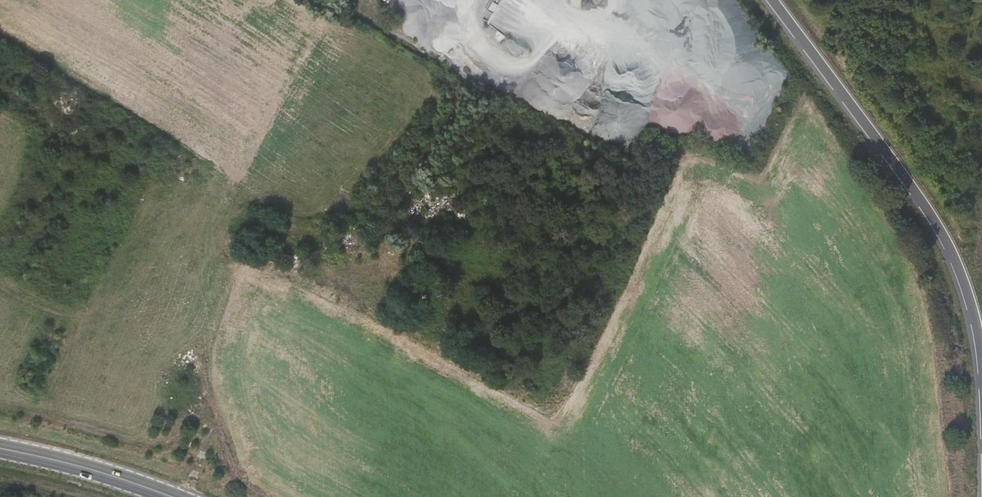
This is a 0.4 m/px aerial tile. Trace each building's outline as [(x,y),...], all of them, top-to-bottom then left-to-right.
[(511,4),(500,4),(499,11),(507,12),(502,19),(502,21),(508,21),(514,12),(515,13),(516,1),(534,2),(536,0),(504,0),(511,4)]
